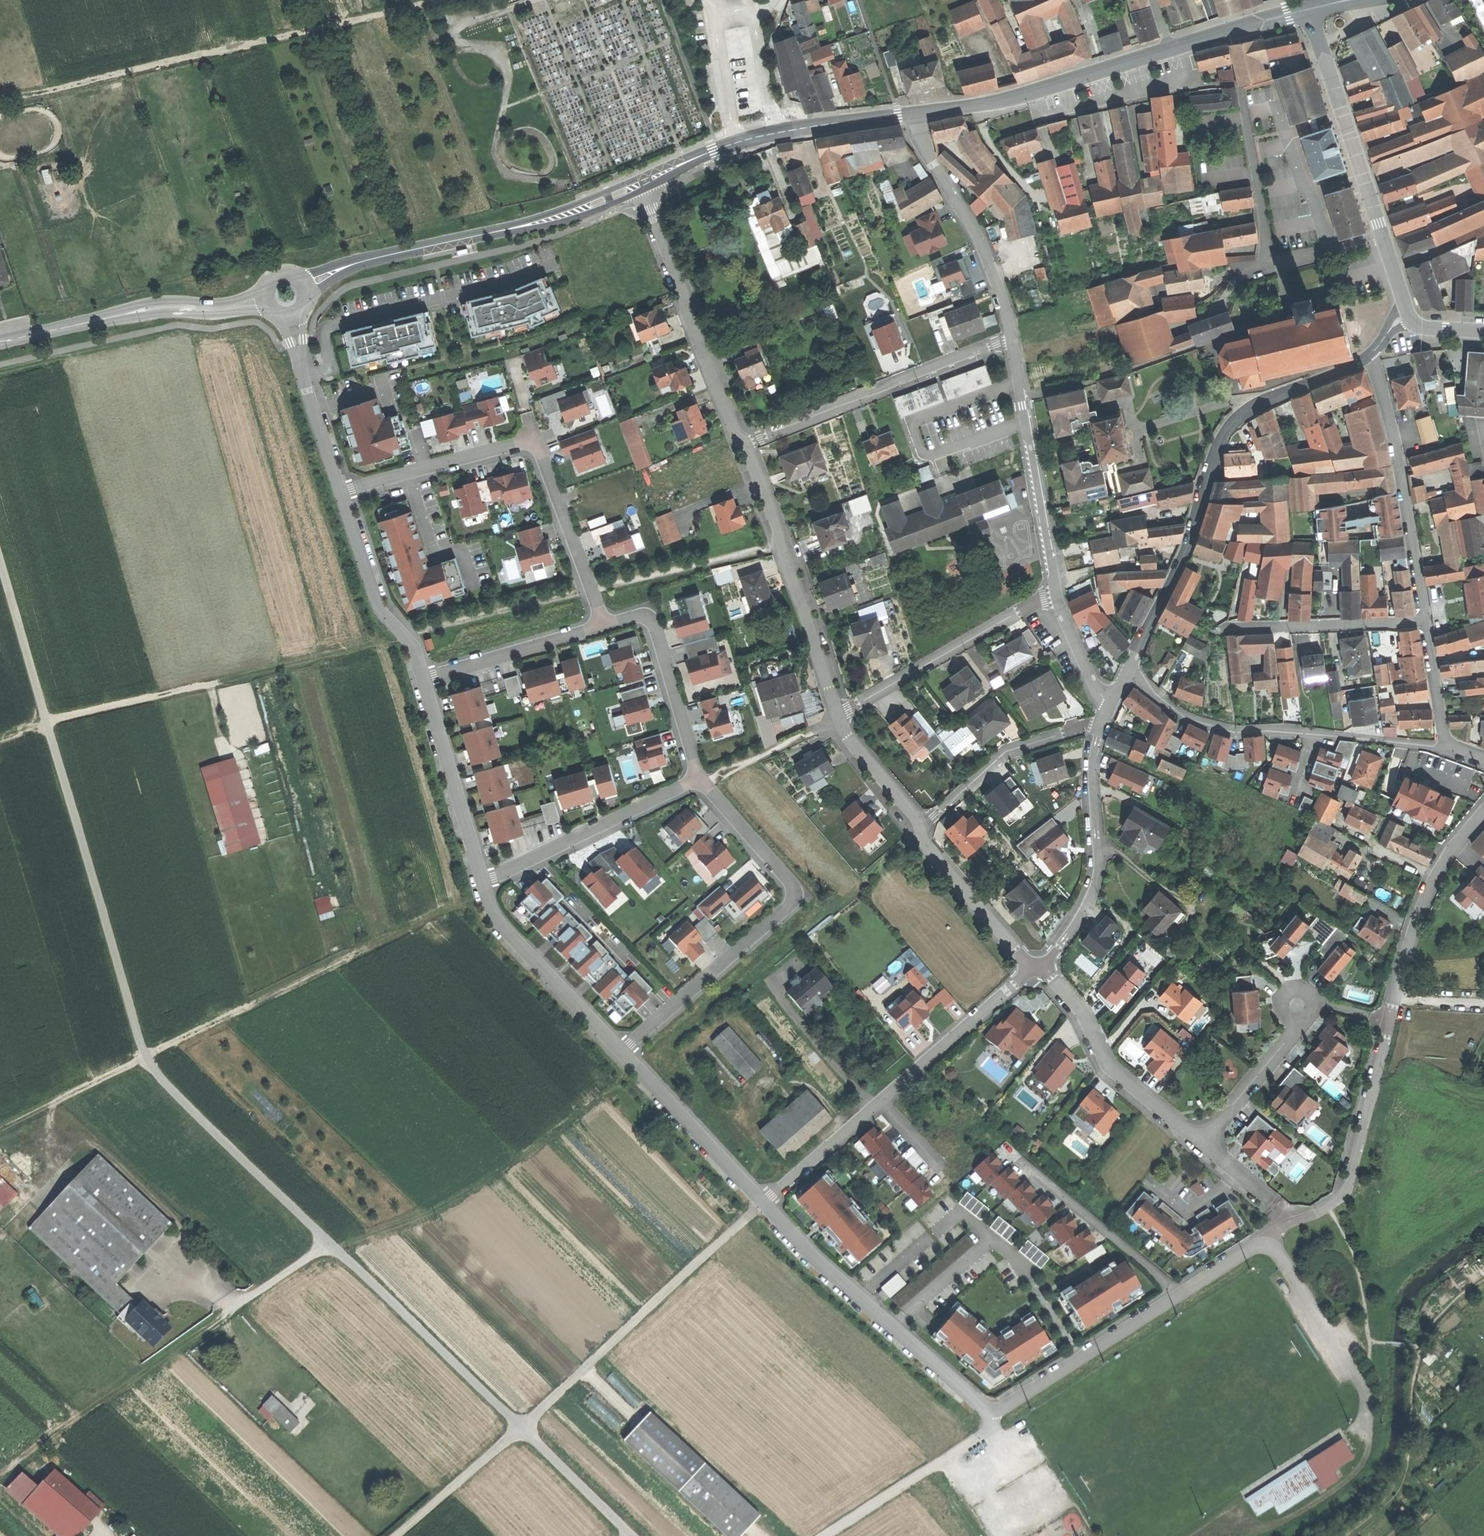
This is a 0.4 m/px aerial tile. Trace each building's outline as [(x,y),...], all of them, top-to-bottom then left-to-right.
[(805,2),(809,13),(819,10),(816,0),(811,0),(810,0),(805,2)] [(951,12),(960,35),(989,23),(988,22),(979,0),(951,12)] [(979,0),(988,22),(990,21),(980,0),(979,0)] [(993,27),(1002,23),(991,0),(980,0),(990,21),(993,27)] [(1021,27),(1037,20),(1061,10),(1068,7),(1065,0),(1016,0),(1011,2),(1010,2),(1021,27)] [(1133,13),(1150,8),(1148,0),(1129,0),(1133,13)] [(1167,4),(1174,24),(1183,21),(1192,18),(1185,0),(1165,0),(1167,4)] [(1238,0),(1218,0),(1223,16),(1232,13),(1241,10),(1238,0)] [(1244,9),(1252,6),(1261,4),(1260,0),(1240,0),(1244,9)] [(1430,1),(1434,11),(1433,11),(1436,17),(1437,17),(1442,28),(1454,23),(1462,19),(1453,0),(1432,0),(1430,1)] [(801,30),(802,29),(813,26),(809,13),(805,2),(805,1),(798,3),(793,5),(801,30)] [(1017,29),(1021,27),(1010,2),(1006,4),(1017,29)] [(821,6),(825,21),(834,18),(829,3),(821,6)] [(1415,8),(1425,25),(1433,20),(1423,4),(1415,8)] [(1083,34),(1072,6),(1068,7),(1061,10),(1073,38),(1083,34)] [(1139,32),(1142,42),(1150,39),(1159,37),(1150,8),(1133,13),(1136,23),(1139,32)] [(1414,49),(1431,39),(1413,9),(1402,14),(1395,17),(1414,49)] [(1021,27),(1030,49),(1046,42),(1037,20),(1021,27)] [(1442,37),(1433,20),(1425,25),(1434,42),(1442,37)] [(993,27),(1000,44),(1011,39),(1002,23),(993,27)] [(818,27),(820,33),(826,31),(824,25),(818,27)] [(802,29),(804,35),(814,32),(813,26),(802,29)] [(1389,50),(1376,26),(1362,33),(1349,39),(1361,60),(1342,70),(1345,81),(1366,75),(1368,83),(1401,72),(1389,50)] [(804,35),(797,37),(801,49),(813,45),(815,49),(819,47),(814,32),(804,35)] [(1101,37),(1104,45),(1121,40),(1118,32),(1101,37)] [(1467,37),(1474,47),(1480,44),(1472,33),(1467,37)] [(1063,43),(1064,44),(1071,64),(1082,60),(1091,56),(1083,34),(1073,38),(1063,43)] [(1267,58),(1303,51),(1300,42),(1297,34),(1264,40),(1267,58)] [(922,39),(927,54),(935,52),(930,36),(922,39)] [(775,43),(786,92),(798,89),(812,84),(795,37),(775,43)] [(1000,44),(1010,63),(1020,60),(1011,39),(1000,44)] [(1264,39),(1254,41),(1258,59),(1267,58),(1264,40),(1264,39)] [(1104,45),(1107,54),(1123,48),(1122,44),(1121,40),(1104,45)] [(1231,45),(1240,86),(1263,81),(1261,71),(1258,59),(1254,41),(1231,45)] [(830,44),(819,47),(823,59),(833,56),(830,44)] [(1064,44),(1032,56),(1039,77),(1055,71),(1071,65),(1071,64),(1064,44)] [(1401,44),(1389,50),(1401,72),(1406,82),(1417,76),(1401,44)] [(1447,61),(1458,85),(1483,72),(1483,51),(1480,44),(1474,47),(1447,61)] [(1233,61),(1229,46),(1212,50),(1197,53),(1200,69),(1228,62),(1232,61),(1233,61)] [(884,53),(888,67),(896,65),(891,51),(884,53)] [(1010,63),(1019,83),(1029,80),(1039,77),(1032,56),(1020,60),(1010,63)] [(836,80),(839,79),(849,76),(845,61),(832,65),(836,80)] [(902,71),(908,95),(928,90),(945,85),(938,61),(931,63),(924,65),(902,71)] [(960,76),(966,96),(983,92),(998,88),(993,67),(960,76)] [(1313,67),(1277,79),(1292,124),(1309,119),(1315,117),(1327,113),(1313,67)] [(822,69),(810,73),(820,101),(828,99),(833,97),(822,69)] [(1269,69),(1261,71),(1263,81),(1272,79),(1269,69)] [(1236,72),(1221,74),(1222,82),(1237,80),(1236,72)] [(1414,104),(1401,72),(1380,80),(1384,90),(1390,104),(1392,110),(1414,104)] [(839,79),(846,100),(854,98),(863,95),(857,73),(849,76),(839,79)] [(1348,89),(1368,83),(1366,75),(1345,81),(1348,89)] [(1462,85),(1478,122),(1483,119),(1483,77),(1483,75),(1462,85)] [(1380,80),(1372,82),(1376,95),(1384,90),(1380,80)] [(1352,103),(1373,96),(1376,95),(1372,82),(1348,90),(1350,96),(1352,103)] [(821,111),(812,84),(798,89),(807,114),(814,112),(821,111)] [(1462,85),(1437,96),(1442,109),(1447,121),(1452,134),(1478,122),(1462,85)] [(1225,89),(1226,95),(1228,107),(1239,106),(1236,87),(1225,89)] [(1373,96),(1378,108),(1390,104),(1384,90),(1376,95),(1373,96)] [(1226,95),(1213,96),(1215,109),(1228,108),(1228,107),(1226,95)] [(1160,98),(1153,98),(1156,128),(1157,128),(1167,127),(1174,126),(1170,96),(1160,98)] [(1191,99),(1193,114),(1202,112),(1202,111),(1215,109),(1213,96),(1203,98),(1191,99)] [(1437,96),(1420,103),(1425,114),(1425,115),(1442,109),(1437,96)] [(838,111),(833,97),(828,99),(832,111),(838,111)] [(824,112),(832,111),(828,99),(820,101),(824,112)] [(1420,103),(1411,106),(1415,117),(1425,114),(1420,103)] [(1358,121),(1392,110),(1390,104),(1378,108),(1357,115),(1358,121)] [(1399,110),(1399,111),(1402,121),(1415,117),(1411,106),(1399,110)] [(1119,138),(1132,136),(1126,107),(1119,108),(1113,109),(1119,138)] [(1425,115),(1430,128),(1447,121),(1442,109),(1425,115)] [(1399,111),(1360,123),(1362,132),(1365,140),(1404,127),(1402,121),(1399,111)] [(1092,114),(1083,116),(1090,142),(1091,142),(1106,139),(1100,112),(1092,114)] [(1143,136),(1155,134),(1153,113),(1146,114),(1140,114),(1142,136),(1143,136)] [(935,140),(962,134),(969,132),(963,117),(932,123),(935,140)] [(1309,119),(1314,133),(1320,131),(1315,117),(1309,119)] [(1048,124),(1049,130),(1068,125),(1067,120),(1048,124)] [(1418,147),(1452,134),(1447,121),(1430,128),(1413,134),(1414,137),(1418,147)] [(1478,122),(1452,134),(1456,142),(1462,155),(1469,169),(1483,161),(1483,133),(1478,122)] [(871,141),(872,148),(876,148),(901,143),(897,124),(881,128),(869,130),(871,141)] [(1170,155),(1167,127),(1157,128),(1161,156),(1170,155)] [(1314,133),(1302,137),(1316,180),(1346,170),(1332,127),(1320,131),(1314,133)] [(1037,129),(1005,140),(1010,156),(1016,154),(1029,150),(1042,146),(1040,139),(1037,129)] [(850,134),(852,145),(871,141),(869,130),(850,134)] [(979,161),(989,167),(994,163),(981,145),(973,131),(969,132),(962,134),(970,150),(979,161)] [(880,166),(878,157),(855,161),(852,145),(850,134),(831,138),(816,141),(819,157),(837,153),(839,161),(835,162),(838,175),(880,166)] [(1159,156),(1155,134),(1143,136),(1145,160),(1149,160),(1153,178),(1162,176),(1159,156)] [(1403,163),(1456,142),(1452,134),(1418,147),(1400,153),(1403,163)] [(1400,153),(1418,147),(1414,137),(1393,145),(1397,154),(1400,153)] [(1109,148),(1106,139),(1091,142),(1096,162),(1099,162),(1101,161),(1112,159),(1110,148),(1109,148)] [(878,157),(876,148),(872,148),(871,141),(852,145),(855,161),(878,157)] [(1140,179),(1133,141),(1120,144),(1128,182),(1140,179)] [(776,147),(777,154),(789,151),(788,144),(776,147)] [(1374,162),(1397,154),(1393,145),(1371,153),(1374,162)] [(1032,160),(1029,150),(1016,154),(1019,164),(1032,160)] [(939,156),(971,186),(977,178),(945,151),(939,156)] [(819,157),(821,165),(835,162),(839,161),(837,153),(819,157)] [(1190,153),(1170,155),(1161,156),(1159,156),(1162,176),(1162,179),(1192,176),(1190,153)] [(1403,163),(1400,153),(1397,154),(1374,162),(1377,171),(1403,163)] [(1468,170),(1469,169),(1462,155),(1415,178),(1419,192),(1455,176),(1468,170)] [(1049,195),(1050,194),(1061,191),(1056,177),(1048,158),(1039,160),(1049,195)] [(1118,184),(1112,159),(1101,161),(1104,174),(1107,186),(1112,209),(1123,206),(1118,184)] [(1469,169),(1468,170),(1479,193),(1483,200),(1483,161),(1469,169)] [(823,178),(838,175),(835,162),(821,165),(823,178)] [(913,167),(922,181),(923,180),(930,177),(919,163),(913,167)] [(989,167),(977,178),(998,200),(1015,184),(994,163),(989,167)] [(1076,163),(1066,165),(1076,202),(1086,200),(1076,163)] [(784,169),(792,194),(809,188),(802,168),(794,165),(784,169)] [(1387,202),(1419,192),(1415,178),(1414,175),(1381,185),(1384,193),(1387,202)] [(1153,178),(1141,180),(1146,207),(1166,203),(1164,193),(1162,179),(1162,176),(1153,178)] [(1194,188),(1192,176),(1162,179),(1164,193),(1194,188)] [(900,209),(905,223),(943,199),(930,177),(923,180),(922,181),(905,191),(902,185),(893,189),(896,199),(900,209)] [(991,207),(998,200),(977,178),(971,186),(991,207)] [(896,199),(893,189),(888,179),(878,183),(886,203),(889,202),(896,199)] [(1141,180),(1140,179),(1128,182),(1118,184),(1123,206),(1124,210),(1131,235),(1145,232),(1139,209),(1146,207),(1141,180)] [(1330,184),(1332,193),(1345,189),(1342,181),(1330,184)] [(1026,200),(1015,184),(998,200),(991,207),(1007,224),(1011,242),(1036,234),(1026,200)] [(1091,189),(1097,213),(1112,209),(1107,186),(1091,189)] [(1340,239),(1365,232),(1352,187),(1345,189),(1332,193),(1327,194),(1340,239)] [(1224,207),(1224,209),(1254,205),(1253,197),(1252,188),(1222,192),(1224,207)] [(1419,193),(1421,199),(1431,196),(1430,190),(1419,193)] [(1054,209),(1056,208),(1065,206),(1061,191),(1050,194),(1054,209)] [(813,192),(800,198),(803,206),(809,203),(816,201),(813,192)] [(1193,213),(1224,207),(1222,192),(1191,199),(1193,213)] [(1477,203),(1483,200),(1479,193),(1474,196),(1477,203)] [(1455,196),(1436,203),(1441,217),(1460,209),(1455,196)] [(896,199),(889,202),(894,212),(900,209),(896,199)] [(753,209),(761,229),(772,225),(773,228),(785,223),(776,200),(764,204),(753,209)] [(1093,225),(1086,200),(1076,202),(1071,204),(1065,206),(1056,208),(1063,233),(1093,225)] [(1483,200),(1477,203),(1438,220),(1444,233),(1483,215),(1483,203),(1483,200)] [(823,237),(809,203),(803,206),(802,208),(816,240),(823,237)] [(1436,203),(1427,207),(1432,220),(1441,217),(1436,203)] [(1397,235),(1433,221),(1432,220),(1427,207),(1427,205),(1391,218),(1394,226),(1397,235)] [(1098,216),(1124,210),(1123,206),(1112,209),(1097,213),(1098,216)] [(910,233),(903,237),(912,256),(919,253),(921,255),(948,244),(940,224),(941,222),(935,210),(916,218),(920,227),(910,231),(910,233)] [(1430,223),(1431,226),(1434,237),(1444,233),(1438,220),(1430,223)] [(796,226),(804,247),(813,244),(805,223),(796,226)] [(1182,235),(1196,232),(1194,223),(1181,226),(1182,235)] [(1222,229),(1225,247),(1258,241),(1257,233),(1255,223),(1222,229)] [(782,250),(773,228),(772,225),(761,229),(771,254),(782,250)] [(1431,226),(1398,237),(1401,247),(1404,256),(1437,244),(1434,237),(1431,226)] [(1483,235),(1483,226),(1466,235),(1469,241),(1477,238),(1483,235)] [(1228,264),(1225,247),(1222,229),(1221,228),(1216,229),(1218,241),(1198,243),(1202,257),(1205,268),(1228,264)] [(1195,233),(1198,243),(1218,241),(1216,229),(1195,233)] [(1170,264),(1179,262),(1202,257),(1198,243),(1195,233),(1163,240),(1170,264)] [(1483,256),(1483,236),(1477,238),(1476,252),(1475,256),(1483,256)] [(1476,252),(1477,238),(1469,241),(1445,251),(1433,256),(1434,258),(1441,280),(1468,268),(1464,257),(1476,252)] [(1157,267),(1170,264),(1163,240),(1162,240),(1159,241),(1162,254),(1154,257),(1157,267)] [(785,260),(782,250),(771,254),(773,258),(780,275),(819,260),(815,248),(785,260)] [(8,281),(0,252),(0,284),(8,281)] [(942,257),(931,262),(938,282),(943,280),(946,289),(958,285),(962,299),(976,293),(963,257),(944,264),(942,257)] [(1201,268),(1205,268),(1202,257),(1179,262),(1181,272),(1201,268)] [(774,278),(780,275),(773,258),(767,260),(774,278)] [(1437,283),(1441,280),(1434,258),(1429,260),(1437,283)] [(1446,309),(1437,283),(1429,260),(1408,267),(1423,308),(1446,309)] [(1161,267),(1142,272),(1145,282),(1164,277),(1161,267)] [(1202,277),(1201,268),(1181,272),(1168,274),(1171,290),(1204,284),(1202,277)] [(1145,282),(1142,272),(1087,288),(1099,328),(1154,310),(1145,282)] [(547,276),(542,278),(546,287),(551,285),(547,276)] [(492,295),(467,301),(468,303),(471,315),(471,316),(467,317),(473,337),(489,333),(501,330),(515,326),(527,324),(529,322),(544,316),(545,316),(556,311),(561,309),(552,286),(547,288),(546,287),(542,278),(512,290),(513,293),(503,296),(498,297),(493,298),(492,295)] [(1473,278),(1456,278),(1456,310),(1473,310),(1473,278)] [(1194,297),(1163,301),(1164,310),(1161,311),(1165,321),(1197,316),(1194,297)] [(1253,338),(1227,342),(1221,354),(1224,369),(1234,375),(1240,374),(1243,389),(1266,384),(1264,377),(1353,357),(1349,342),(1350,342),(1345,322),(1344,322),(1341,308),(1315,314),(1311,299),(1294,303),(1297,318),(1294,319),(1293,315),(1290,316),(1286,317),(1287,321),(1251,329),(1253,338)] [(946,332),(950,331),(943,314),(953,310),(950,302),(926,312),(932,327),(943,323),(946,332)] [(466,316),(471,315),(468,303),(462,305),(466,316)] [(950,331),(952,337),(981,326),(976,315),(972,303),(953,310),(943,314),(950,331)] [(348,347),(353,367),(369,363),(380,360),(387,358),(398,355),(399,360),(421,355),(420,350),(421,350),(433,347),(437,346),(428,311),(393,320),(392,320),(393,323),(383,325),(379,326),(376,327),(375,324),(347,331),(348,333),(351,344),(351,346),(348,347)] [(558,315),(556,311),(545,316),(548,320),(558,315)] [(1172,344),(1165,321),(1161,311),(1116,324),(1129,364),(1174,350),(1172,344)] [(635,330),(639,341),(666,332),(664,324),(661,317),(654,319),(653,315),(652,312),(635,317),(637,322),(639,328),(635,330)] [(1190,328),(1193,335),(1196,343),(1234,329),(1228,314),(1216,318),(1190,328)] [(870,350),(878,347),(872,330),(891,322),(888,315),(861,325),(870,350)] [(546,321),(544,316),(529,322),(531,327),(546,321)] [(878,347),(880,353),(892,348),(900,345),(891,322),(872,330),(878,347)] [(633,343),(639,341),(635,330),(633,324),(626,326),(633,343)] [(345,346),(351,344),(348,333),(343,334),(345,346)] [(1193,335),(1172,344),(1174,350),(1196,343),(1193,335)] [(741,345),(745,357),(758,352),(754,341),(741,345)] [(523,354),(521,355),(525,366),(528,365),(531,374),(534,375),(535,377),(538,386),(550,382),(550,380),(558,377),(552,362),(549,363),(543,348),(531,352),(523,354)] [(1416,353),(1423,382),(1438,378),(1431,350),(1422,352),(1416,353)] [(745,357),(735,360),(739,371),(742,378),(749,376),(751,380),(760,377),(758,371),(764,369),(758,352),(745,357)] [(1466,396),(1483,397),(1483,353),(1481,353),(1469,352),(1466,396)] [(382,365),(380,360),(369,363),(370,368),(382,365)] [(668,386),(671,393),(690,386),(686,376),(684,370),(674,374),(671,364),(651,371),(658,390),(668,386)] [(943,383),(948,398),(994,382),(989,367),(943,383)] [(1348,399),(1353,411),(1376,403),(1364,370),(1352,375),(1341,379),(1341,380),(1348,399)] [(1395,395),(1399,409),(1422,402),(1420,393),(1419,390),(1415,374),(1391,380),(1395,395)] [(762,381),(760,377),(751,380),(749,376),(742,378),(745,387),(762,381)] [(1099,382),(1103,401),(1131,394),(1127,376),(1099,382)] [(1325,386),(1313,391),(1320,410),(1348,399),(1341,380),(1325,386)] [(895,402),(901,417),(902,416),(944,400),(938,385),(895,402)] [(661,397),(671,393),(668,386),(658,390),(661,397)] [(1447,387),(1450,403),(1459,401),(1457,396),(1456,386),(1447,387)] [(1094,430),(1092,420),(1099,419),(1097,411),(1090,412),(1085,389),(1048,397),(1056,437),(1073,434),(1073,430),(1084,427),(1088,432),(1094,430)] [(564,390),(541,399),(547,415),(561,409),(564,408),(567,416),(565,419),(564,423),(572,426),(576,417),(591,412),(587,402),(591,401),(587,390),(575,394),(576,395),(567,398),(564,390)] [(1301,397),(1293,399),(1303,428),(1307,427),(1319,423),(1309,394),(1301,397)] [(1466,396),(1457,396),(1459,401),(1460,412),(1461,415),(1483,416),(1483,397),(1466,396)] [(464,414),(469,428),(484,424),(485,427),(490,426),(504,422),(502,413),(503,412),(501,405),(500,406),(497,397),(462,407),(464,414)] [(377,398),(342,410),(344,415),(347,415),(350,424),(347,425),(348,426),(351,435),(351,436),(353,435),(357,445),(354,445),(354,446),(361,465),(374,461),(374,458),(382,455),(393,452),(394,454),(412,448),(407,432),(402,434),(400,430),(403,429),(400,421),(398,415),(387,419),(377,422),(375,415),(381,413),(377,398)] [(1459,401),(1450,403),(1451,413),(1460,412),(1459,401)] [(1353,411),(1363,443),(1387,435),(1381,418),(1376,403),(1353,411)] [(673,424),(679,442),(707,431),(702,417),(697,405),(678,412),(681,421),(673,424)] [(1259,416),(1266,435),(1280,430),(1273,409),(1265,413),(1259,416)] [(1430,410),(1421,413),(1423,423),(1432,420),(1430,410)] [(384,412),(381,413),(375,415),(377,422),(387,419),(384,412)] [(1404,417),(1406,427),(1423,423),(1421,413),(1404,417)] [(448,415),(434,418),(440,443),(452,440),(451,437),(459,435),(470,432),(469,428),(464,414),(449,418),(448,415)] [(1097,446),(1099,453),(1101,463),(1108,461),(1130,456),(1121,414),(1099,419),(1092,420),(1094,430),(1095,437),(1097,446)] [(345,427),(348,426),(347,425),(350,424),(347,415),(344,415),(341,416),(345,427)] [(1319,418),(1320,423),(1322,429),(1334,425),(1332,419),(1328,415),(1319,418)] [(620,423),(625,435),(637,430),(632,418),(620,423)] [(1320,423),(1319,423),(1307,427),(1315,450),(1328,448),(1329,448),(1322,429),(1320,423)] [(1334,425),(1322,429),(1329,448),(1330,449),(1340,447),(1334,425)] [(593,428),(560,441),(565,455),(571,453),(573,452),(575,457),(573,458),(579,473),(599,465),(596,457),(603,454),(593,428)] [(1258,451),(1262,449),(1258,438),(1255,429),(1251,430),(1258,451)] [(1266,435),(1258,438),(1262,449),(1265,459),(1289,456),(1280,430),(1266,435)] [(862,443),(870,463),(889,456),(897,453),(889,432),(876,438),(875,435),(872,436),(869,437),(870,440),(862,443)] [(1409,436),(1411,443),(1423,440),(1422,433),(1409,436)] [(352,447),(354,446),(354,445),(357,445),(353,435),(351,436),(351,435),(348,436),(352,447)] [(1363,443),(1361,443),(1367,468),(1392,464),(1387,435),(1363,443)] [(1340,447),(1330,449),(1337,472),(1367,468),(1361,443),(1340,447)] [(1413,465),(1415,473),(1465,460),(1462,443),(1411,457),(1413,465)] [(785,470),(789,480),(807,473),(808,477),(825,470),(815,446),(781,459),(785,470)] [(1288,447),(1290,455),(1297,453),(1294,446),(1288,447)] [(1335,472),(1328,448),(1315,450),(1297,453),(1290,455),(1296,475),(1335,472)] [(1227,476),(1253,474),(1252,464),(1251,453),(1246,453),(1246,450),(1231,451),(1231,454),(1225,454),(1226,465),(1227,476)] [(1062,464),(1071,504),(1109,495),(1104,472),(1110,470),(1108,461),(1101,463),(1099,453),(1094,454),(1091,461),(1080,464),(1079,460),(1062,464)] [(603,454),(596,457),(599,465),(607,462),(603,454)] [(891,461),(889,456),(870,463),(872,468),(891,461)] [(1467,463),(1469,470),(1483,468),(1482,460),(1467,463)] [(917,469),(921,482),(933,478),(929,465),(917,469)] [(1392,465),(1377,468),(1379,478),(1394,476),(1392,465)] [(1377,468),(1345,473),(1347,486),(1347,489),(1380,484),(1379,478),(1377,468)] [(1470,476),(1470,477),(1483,475),(1483,471),(1483,468),(1469,470),(1470,476)] [(1121,476),(1125,495),(1153,488),(1149,470),(1121,476)] [(504,475),(488,479),(493,500),(504,497),(506,503),(512,501),(517,503),(523,501),(526,498),(532,496),(526,473),(513,476),(505,478),(504,476),(504,475)] [(1345,473),(1313,475),(1315,488),(1347,486),(1345,473)] [(1313,475),(1288,478),(1292,511),(1317,509),(1316,497),(1315,488),(1313,475)] [(1395,482),(1394,476),(1379,478),(1380,484),(1382,494),(1397,491),(1395,482)] [(1459,478),(1462,493),(1467,516),(1477,513),(1470,477),(1470,476),(1459,478)] [(1479,515),(1483,514),(1483,477),(1472,480),(1479,515)] [(969,489),(959,492),(962,500),(967,516),(982,511),(1007,502),(1005,495),(999,478),(969,489)] [(1265,489),(1265,501),(1287,499),(1286,478),(1264,479),(1265,489)] [(494,502),(493,500),(488,479),(476,483),(474,483),(475,486),(467,488),(467,486),(465,487),(455,489),(463,517),(487,511),(485,504),(494,502)] [(1243,491),(1265,489),(1264,479),(1235,481),(1233,489),(1243,491)] [(1232,493),(1233,489),(1235,481),(1216,482),(1214,487),(1213,492),(1232,493)] [(882,502),(890,525),(962,500),(959,492),(958,489),(941,495),(937,482),(919,489),(925,506),(905,513),(899,496),(882,502)] [(1160,503),(1161,508),(1192,501),(1193,492),(1194,483),(1157,492),(1160,503)] [(441,486),(442,495),(450,494),(449,485),(441,486)] [(1424,485),(1419,486),(1422,501),(1428,500),(1427,495),(1424,485)] [(1411,487),(1415,503),(1422,501),(1419,486),(1411,487)] [(1123,510),(1160,503),(1157,492),(1157,490),(1120,499),(1123,510)] [(1376,497),(1378,511),(1392,508),(1391,503),(1398,502),(1397,491),(1382,494),(1376,497)] [(1013,492),(1005,495),(1007,502),(1010,509),(1018,506),(1013,492)] [(1445,497),(1445,499),(1449,519),(1467,516),(1462,493),(1445,497)] [(847,502),(851,514),(869,508),(865,496),(847,502)] [(1326,497),(1316,497),(1317,509),(1327,507),(1326,497)] [(1371,512),(1378,511),(1376,497),(1369,499),(1371,512)] [(407,499),(378,509),(385,530),(383,531),(385,539),(388,538),(391,548),(388,549),(391,556),(393,555),(396,564),(393,565),(396,571),(398,571),(401,579),(398,580),(408,609),(416,606),(416,604),(425,601),(426,603),(434,600),(433,598),(442,595),(443,597),(453,594),(452,592),(454,591),(463,588),(465,587),(455,558),(441,563),(442,565),(429,570),(426,561),(427,560),(423,546),(420,547),(419,544),(418,540),(420,540),(407,499)] [(713,524),(718,523),(721,533),(740,526),(740,524),(744,522),(741,514),(738,506),(733,508),(730,499),(717,504),(719,510),(709,514),(713,524)] [(1265,501),(1264,501),(1264,508),(1265,532),(1266,536),(1267,536),(1289,535),(1287,499),(1265,501)] [(1445,499),(1432,502),(1436,522),(1441,521),(1449,519),(1445,499)] [(884,527),(893,552),(970,524),(967,516),(962,500),(890,525),(884,527)] [(1202,533),(1225,540),(1232,518),(1235,506),(1218,501),(1211,502),(1206,518),(1202,533)] [(1245,509),(1264,508),(1264,501),(1245,502),(1245,509)] [(1010,509),(1007,502),(982,511),(985,519),(1010,510),(1010,509)] [(1379,520),(1380,524),(1401,521),(1399,513),(1398,502),(1391,503),(1392,508),(1378,511),(1379,516),(1379,520)] [(707,507),(709,514),(719,510),(717,504),(707,507)] [(1345,505),(1327,507),(1317,509),(1319,540),(1348,540),(1347,525),(1346,521),(1345,505)] [(1242,507),(1235,506),(1232,518),(1238,520),(1242,507)] [(985,519),(982,511),(967,516),(970,524),(985,519)] [(671,512),(655,518),(665,545),(681,539),(671,512)] [(819,537),(824,551),(844,544),(838,527),(846,525),(843,513),(814,523),(819,537)] [(607,515),(589,518),(591,527),(608,524),(607,515)] [(1129,548),(1139,547),(1138,540),(1137,532),(1147,530),(1144,516),(1112,522),(1115,536),(1118,549),(1129,548)] [(1379,516),(1346,521),(1347,525),(1379,520),(1379,516)] [(1483,551),(1483,537),(1481,521),(1481,518),(1480,516),(1479,516),(1457,520),(1463,556),(1483,551)] [(622,519),(612,523),(615,530),(625,527),(622,519)] [(990,535),(985,519),(970,524),(976,540),(990,535)] [(1446,526),(1453,565),(1455,564),(1457,579),(1464,578),(1465,578),(1463,564),(1456,520),(1450,521),(1451,526),(1446,526)] [(1380,524),(1382,537),(1403,534),(1401,521),(1380,524)] [(612,523),(591,531),(596,546),(604,543),(605,546),(609,556),(618,552),(619,553),(627,550),(627,552),(636,548),(631,536),(629,537),(625,527),(615,530),(612,523)] [(1375,538),(1382,537),(1380,524),(1373,525),(1375,538)] [(517,549),(524,571),(532,569),(533,571),(546,568),(545,566),(554,563),(549,545),(548,540),(544,541),(540,526),(519,532),(523,547),(517,549)] [(1149,538),(1150,545),(1182,541),(1184,533),(1186,526),(1148,530),(1149,538)] [(1137,532),(1138,540),(1149,538),(1148,530),(1147,530),(1137,532)] [(1267,543),(1267,536),(1266,536),(1265,532),(1246,531),(1246,542),(1248,542),(1265,543),(1267,543)] [(1201,534),(1194,551),(1219,561),(1226,544),(1201,534)] [(1120,561),(1118,549),(1115,536),(1091,541),(1096,566),(1120,561)] [(1404,536),(1379,539),(1382,558),(1406,555),(1404,536)] [(386,550),(388,549),(391,548),(388,538),(385,539),(382,540),(386,550)] [(1139,547),(1150,545),(1149,538),(1138,540),(1139,547)] [(1360,540),(1361,562),(1371,562),(1382,561),(1382,558),(1379,539),(1360,540)] [(1331,564),(1348,563),(1359,563),(1358,541),(1330,541),(1331,564)] [(1243,558),(1248,542),(1246,542),(1230,542),(1225,556),(1242,562),(1243,558)] [(1262,560),(1265,543),(1248,542),(1243,558),(1254,559),(1262,560)] [(1289,543),(1266,544),(1257,595),(1273,598),(1280,564),(1288,565),(1289,543)] [(1288,565),(1304,565),(1313,565),(1313,544),(1289,543),(1288,565)] [(866,558),(868,566),(884,561),(882,552),(866,558)] [(391,566),(393,565),(396,564),(393,555),(391,556),(388,557),(391,566)] [(1156,558),(1141,560),(1143,569),(1157,569),(1156,558)] [(1258,580),(1262,560),(1254,559),(1250,579),(1258,580)] [(1141,560),(1120,561),(1122,570),(1143,569),(1141,560)] [(1361,562),(1361,574),(1371,574),(1372,574),(1371,562),(1361,562)] [(1348,563),(1349,591),(1360,590),(1359,563),(1348,563)] [(1453,565),(1425,569),(1426,577),(1427,584),(1457,579),(1455,564),(1453,565)] [(1465,578),(1483,575),(1483,566),(1469,569),(1468,564),(1463,564),(1465,578)] [(1304,565),(1295,593),(1311,593),(1312,593),(1313,565),(1304,565)] [(1179,583),(1171,598),(1181,604),(1196,574),(1186,567),(1179,583)] [(714,574),(718,586),(735,581),(730,568),(714,574)] [(1138,581),(1138,582),(1163,581),(1170,570),(1137,571),(1138,581)] [(1398,571),(1399,591),(1412,590),(1408,570),(1398,571)] [(396,581),(398,580),(401,579),(398,571),(396,571),(393,572),(396,581)] [(1120,581),(1138,581),(1137,571),(1119,572),(1120,581)] [(1315,571),(1314,590),(1322,590),(1323,571),(1316,571),(1315,571)] [(741,599),(745,612),(770,605),(765,590),(763,583),(760,572),(740,578),(746,597),(741,599)] [(1122,591),(1120,581),(1119,572),(1099,574),(1102,594),(1122,591)] [(1361,574),(1362,593),(1371,593),(1371,574),(1361,574)] [(1464,578),(1471,618),(1483,616),(1483,575),(1465,578),(1464,578)] [(823,597),(826,607),(838,604),(838,606),(849,603),(848,600),(851,599),(850,595),(857,593),(854,584),(847,586),(843,576),(819,584),(823,597)] [(1250,579),(1248,591),(1256,592),(1258,580),(1250,579)] [(1063,596),(1068,607),(1088,596),(1082,585),(1063,596)] [(465,593),(463,588),(454,591),(456,596),(465,593)] [(771,588),(765,590),(770,605),(776,603),(771,588)] [(1153,599),(1135,590),(1122,616),(1140,626),(1147,613),(1153,599)] [(1248,591),(1244,590),(1239,619),(1246,620),(1252,621),(1256,592),(1248,591)] [(1352,618),(1361,618),(1360,590),(1349,591),(1343,591),(1344,618),(1352,618)] [(1397,591),(1400,616),(1406,615),(1415,615),(1412,590),(1399,591),(1397,591)] [(1123,600),(1122,591),(1102,594),(1103,603),(1123,600)] [(1295,593),(1293,593),(1292,619),(1300,619),(1310,620),(1311,593),(1295,593)] [(690,672),(693,684),(723,675),(716,652),(720,651),(715,636),(708,638),(705,630),(710,628),(700,594),(676,601),(681,615),(679,616),(682,625),(676,627),(679,637),(682,636),(684,645),(685,645),(690,660),(694,659),(697,670),(690,672)] [(444,600),(443,597),(442,595),(433,598),(434,600),(435,603),(444,600)] [(1076,622),(1089,617),(1098,609),(1088,596),(1068,607),(1076,622)] [(1171,598),(1159,620),(1188,636),(1200,614),(1181,604),(1171,598)] [(1362,600),(1363,618),(1374,617),(1388,616),(1388,598),(1362,600)] [(427,606),(426,603),(425,601),(416,604),(416,606),(417,609),(427,606)] [(856,609),(859,622),(875,618),(885,615),(881,602),(856,609)] [(1089,617),(1101,630),(1110,622),(1098,609),(1089,617)] [(860,644),(864,657),(884,652),(875,618),(859,622),(850,625),(853,635),(856,645),(860,644)] [(1095,635),(1113,654),(1120,647),(1127,641),(1110,622),(1101,630),(1095,635)] [(1465,628),(1471,645),(1483,640),(1483,622),(1465,628)] [(1465,628),(1447,634),(1449,649),(1449,652),(1471,645),(1465,628)] [(1408,631),(1402,632),(1403,642),(1404,649),(1406,657),(1423,654),(1419,629),(1408,631)] [(1029,646),(1035,642),(1027,630),(1021,634),(1029,646)] [(1377,631),(1377,642),(1393,642),(1392,631),(1377,631)] [(1283,634),(1286,653),(1293,652),(1291,635),(1287,634),(1283,634)] [(1437,644),(1439,652),(1449,649),(1447,634),(1436,637),(1437,644)] [(1228,636),(1231,659),(1247,657),(1246,649),(1245,635),(1228,636)] [(1259,635),(1245,635),(1246,649),(1269,648),(1275,648),(1273,635),(1259,635)] [(1208,646),(1188,636),(1183,648),(1207,661),(1208,646)] [(993,655),(1002,672),(1030,657),(1019,637),(1010,642),(1002,646),(1004,649),(993,655)] [(1352,639),(1342,641),(1347,665),(1350,665),(1355,664),(1356,671),(1357,674),(1370,671),(1364,637),(1352,639)] [(627,683),(643,678),(639,664),(637,665),(635,656),(632,646),(631,646),(630,643),(619,647),(620,650),(611,653),(616,671),(623,669),(627,683)] [(1279,673),(1275,648),(1269,648),(1269,674),(1276,673),(1279,673)] [(720,651),(716,652),(723,675),(730,673),(724,650),(720,651)] [(1286,653),(1279,654),(1282,680),(1297,678),(1293,652),(1286,653)] [(1172,668),(1176,655),(1170,653),(1166,665),(1172,668)] [(1427,679),(1423,654),(1406,657),(1404,657),(1408,682),(1427,679)] [(1314,657),(1306,658),(1307,667),(1306,667),(1308,681),(1327,679),(1326,673),(1324,656),(1314,657)] [(519,695),(523,705),(533,702),(532,701),(546,697),(560,693),(560,694),(571,691),(571,690),(586,685),(578,657),(563,662),(562,662),(565,672),(566,676),(558,678),(557,675),(553,664),(552,665),(539,669),(523,673),(526,683),(527,687),(529,692),(523,694),(519,695)] [(1247,657),(1231,659),(1234,682),(1250,680),(1247,657)] [(1470,660),(1471,669),(1483,668),(1483,658),(1470,660)] [(697,670),(694,659),(690,660),(687,660),(688,666),(690,672),(697,670)] [(1451,663),(1453,674),(1471,673),(1471,669),(1470,660),(1451,663)] [(1442,673),(1453,674),(1451,663),(1441,665),(1442,673)] [(1384,664),(1375,665),(1378,685),(1387,684),(1384,664)] [(942,693),(955,709),(966,700),(968,703),(983,691),(965,669),(958,674),(951,680),(954,683),(942,693)] [(1337,671),(1326,673),(1327,679),(1329,692),(1339,691),(1337,671)] [(1269,674),(1254,675),(1255,685),(1270,684),(1277,683),(1276,673),(1269,674)] [(519,695),(523,694),(517,675),(504,679),(508,692),(510,698),(519,695)] [(993,679),(996,686),(1005,683),(1002,675),(993,679)] [(760,685),(768,715),(799,706),(795,691),(791,676),(760,685)] [(1014,693),(1027,714),(1039,707),(1042,713),(1052,707),(1063,700),(1049,678),(1026,691),(1024,687),(1014,693)] [(1299,694),(1297,678),(1282,680),(1284,696),(1299,694)] [(504,679),(480,686),(484,699),(508,692),(504,679)] [(1175,696),(1203,705),(1204,688),(1181,679),(1178,687),(1175,696)] [(1397,685),(1399,700),(1430,695),(1428,687),(1427,680),(1397,685)] [(1472,683),(1473,693),(1483,692),(1483,682),(1472,683)] [(1460,690),(1461,695),(1473,693),(1472,683),(1460,685),(1460,690)] [(475,721),(478,730),(474,731),(464,734),(468,749),(473,764),(487,760),(491,759),(501,756),(496,741),(492,727),(492,726),(494,726),(490,715),(489,715),(484,699),(480,686),(470,689),(466,690),(452,694),(452,695),(457,709),(461,725),(471,722),(475,721)] [(644,686),(620,693),(627,713),(624,714),(627,724),(640,720),(641,721),(651,718),(648,707),(646,701),(649,701),(644,686)] [(1148,719),(1149,718),(1158,706),(1135,689),(1130,696),(1125,702),(1148,719)] [(1341,701),(1339,691),(1329,692),(1331,702),(1341,701)] [(562,698),(560,694),(560,693),(546,697),(548,702),(562,698)] [(452,711),(457,709),(452,695),(448,696),(450,704),(452,711)] [(710,725),(714,740),(725,737),(724,733),(734,730),(728,711),(720,713),(715,697),(701,701),(708,723),(709,723),(710,725)] [(1374,697),(1351,701),(1355,726),(1367,724),(1378,722),(1374,697)] [(1380,700),(1383,713),(1392,711),(1396,710),(1394,698),(1380,700)] [(1346,718),(1353,718),(1351,699),(1344,700),(1346,718)] [(1342,711),(1341,701),(1331,702),(1332,713),(1342,711)] [(992,703),(964,724),(977,740),(970,746),(973,749),(994,732),(1007,722),(992,703)] [(1148,740),(1154,743),(1166,747),(1172,734),(1177,723),(1164,712),(1158,706),(1149,718),(1159,723),(1148,740)] [(1393,725),(1400,725),(1400,711),(1396,710),(1392,711),(1392,719),(1393,725)] [(1432,710),(1407,710),(1408,724),(1408,727),(1413,727),(1418,726),(1422,726),(1432,726),(1432,720),(1432,710)] [(1383,720),(1392,719),(1392,711),(1383,713),(1382,713),(1383,720)] [(616,727),(627,724),(624,714),(613,717),(616,727)] [(1472,714),(1449,715),(1450,721),(1451,727),(1466,727),(1471,727),(1472,714)] [(894,720),(888,725),(909,753),(919,745),(917,743),(924,738),(912,723),(909,726),(901,715),(894,720)] [(1211,732),(1191,723),(1183,738),(1182,740),(1203,750),(1211,732)] [(964,724),(958,729),(967,742),(970,746),(977,740),(964,724)] [(497,726),(492,727),(496,741),(501,739),(497,726)] [(1397,727),(1384,728),(1386,736),(1398,737),(1397,727)] [(947,728),(936,736),(941,742),(952,733),(947,728)] [(952,733),(941,742),(948,751),(950,755),(967,742),(958,729),(952,733)] [(1137,740),(1112,729),(1109,737),(1106,744),(1131,755),(1137,740)] [(932,731),(924,738),(917,743),(919,745),(926,754),(941,742),(936,736),(932,731)] [(1209,754),(1227,760),(1229,752),(1233,738),(1215,733),(1209,754)] [(647,746),(637,750),(643,770),(667,763),(663,752),(663,750),(664,749),(660,734),(645,738),(647,746)] [(1166,747),(1172,750),(1177,752),(1182,740),(1183,738),(1172,734),(1166,747)] [(1247,751),(1248,760),(1267,758),(1264,734),(1246,736),(1247,751)] [(1148,745),(1137,740),(1131,755),(1130,757),(1141,762),(1148,745)] [(1351,757),(1357,741),(1342,740),(1336,751),(1344,754),(1351,757)] [(950,761),(970,746),(967,742),(950,755),(948,751),(944,754),(950,761)] [(1303,750),(1280,742),(1274,760),(1296,768),(1303,750)] [(1154,743),(1149,754),(1155,756),(1156,753),(1169,759),(1172,750),(1166,747),(1154,743)] [(1322,746),(1317,758),(1340,766),(1344,754),(1336,751),(1322,746)] [(468,765),(473,764),(468,749),(463,750),(466,759),(468,765)] [(794,764),(808,787),(824,777),(822,774),(831,768),(826,760),(818,749),(813,753),(810,749),(802,754),(804,757),(794,764)] [(1247,751),(1237,752),(1238,755),(1229,752),(1227,760),(1225,766),(1229,767),(1249,765),(1248,760),(1247,751)] [(1353,780),(1371,787),(1382,759),(1372,755),(1364,752),(1353,780)] [(1040,768),(1043,781),(1064,775),(1061,764),(1058,755),(1038,760),(1040,768)] [(1317,758),(1313,770),(1335,778),(1340,766),(1317,758)] [(229,852),(260,843),(233,759),(202,769),(229,852)] [(493,767),(491,759),(487,760),(489,765),(484,767),(485,770),(493,767)] [(1150,773),(1120,759),(1110,781),(1119,786),(1122,780),(1134,785),(1133,788),(1142,792),(1150,773)] [(1161,759),(1157,768),(1182,778),(1186,769),(1161,759)] [(1032,771),(1040,768),(1038,760),(1030,763),(1032,771)] [(513,794),(512,794),(508,780),(503,765),(503,764),(493,767),(485,770),(475,773),(478,783),(484,803),(494,800),(498,799),(501,808),(497,809),(487,812),(491,828),(496,842),(509,839),(514,837),(524,834),(520,820),(519,819),(515,805),(517,805),(513,794)] [(508,764),(503,765),(508,780),(513,779),(508,764)] [(594,772),(596,779),(597,782),(601,795),(601,797),(602,797),(617,792),(609,764),(593,769),(594,772)] [(1294,774),(1272,766),(1265,784),(1288,792),(1294,774)] [(1313,770),(1309,782),(1331,790),(1335,778),(1313,770)] [(589,784),(588,781),(586,775),(585,771),(568,776),(555,780),(559,793),(560,797),(563,808),(593,799),(589,784)] [(596,779),(594,772),(586,775),(588,781),(596,779)] [(1456,799),(1408,775),(1395,802),(1443,826),(1456,799)] [(1014,776),(986,792),(1000,817),(1028,802),(1014,776)] [(1341,787),(1337,796),(1354,803),(1357,794),(1341,787)] [(603,801),(619,797),(617,792),(602,797),(603,801)] [(1311,815),(1327,824),(1339,801),(1323,793),(1311,815)] [(595,804),(593,799),(563,808),(565,813),(580,808),(595,804)] [(850,828),(864,845),(871,840),(872,841),(881,834),(879,832),(885,828),(871,811),(869,813),(857,799),(843,811),(854,825),(850,828)] [(545,804),(541,805),(543,814),(546,824),(560,820),(554,801),(545,804)] [(520,804),(517,805),(515,805),(519,819),(524,817),(520,804)] [(1353,806),(1346,820),(1351,823),(1358,826),(1370,831),(1372,825),(1376,817),(1353,806)] [(1128,830),(1122,840),(1143,852),(1148,843),(1158,848),(1169,828),(1136,809),(1129,821),(1125,829),(1128,830)] [(683,844),(687,839),(705,824),(700,820),(698,822),(690,811),(688,812),(679,816),(676,817),(676,819),(663,830),(671,838),(675,835),(683,844)] [(697,817),(690,811),(698,822),(700,820),(697,817)] [(543,814),(520,820),(524,834),(547,827),(546,824),(543,814)] [(1071,838),(1054,816),(1020,844),(1029,856),(1037,849),(1055,872),(1070,860),(1060,847),(1071,838)] [(962,818),(946,831),(956,843),(965,854),(981,840),(984,844),(990,839),(972,817),(966,822),(962,818)] [(1317,820),(1311,830),(1330,840),(1335,830),(1317,820)] [(1380,842),(1392,848),(1398,836),(1403,825),(1390,820),(1380,842)] [(710,831),(705,824),(687,839),(693,846),(706,834),(710,831)] [(491,844),(496,842),(491,828),(486,829),(488,836),(491,844)] [(1311,830),(1308,836),(1327,846),(1335,851),(1338,845),(1330,840),(1311,830)] [(1473,846),(1483,856),(1483,833),(1473,846)] [(716,846),(706,834),(693,846),(691,848),(701,859),(699,861),(712,876),(723,866),(726,869),(734,861),(724,849),(722,851),(717,845),(716,846)] [(1298,854),(1316,865),(1327,846),(1308,836),(1298,854)] [(1392,848),(1399,851),(1405,839),(1398,836),(1392,848)] [(1405,839),(1399,851),(1427,864),(1430,858),(1433,852),(1405,839)] [(1316,865),(1324,869),(1327,865),(1334,852),(1335,851),(1327,846),(1316,865)] [(614,848),(599,855),(602,859),(614,848)] [(614,848),(602,859),(614,872),(617,876),(623,871),(639,890),(657,875),(635,849),(632,852),(631,851),(623,858),(620,855),(614,848)] [(1346,858),(1334,852),(1327,865),(1349,877),(1353,872),(1357,864),(1361,856),(1351,850),(1346,858)] [(608,877),(614,872),(602,859),(599,855),(588,864),(592,867),(595,871),(597,874),(591,879),(589,876),(582,882),(606,910),(616,901),(615,899),(610,894),(617,888),(608,877)] [(1294,865),(1296,859),(1286,855),(1283,861),(1294,865)] [(1454,898),(1465,908),(1472,900),(1479,906),(1483,901),(1483,870),(1480,867),(1473,875),(1474,876),(1468,883),(1454,898)] [(531,887),(525,893),(528,897),(527,898),(516,908),(528,921),(532,917),(537,922),(532,926),(536,930),(544,939),(545,938),(555,949),(554,949),(566,962),(571,957),(573,959),(576,962),(571,967),(583,979),(583,978),(594,989),(593,990),(601,999),(604,1002),(607,999),(612,1004),(610,1007),(622,1019),(633,1009),(634,1008),(637,1011),(649,999),(646,996),(652,991),(634,972),(628,979),(617,967),(618,967),(608,956),(609,955),(597,942),(590,948),(586,944),(592,938),(580,925),(579,926),(568,915),(568,916),(557,905),(564,898),(546,880),(540,885),(538,883),(536,885),(532,889),(531,887)] [(730,899),(732,901),(740,911),(755,898),(763,891),(761,889),(755,882),(751,885),(748,882),(730,899)] [(1345,882),(1340,892),(1361,904),(1365,897),(1366,894),(1345,882)] [(1013,910),(1018,916),(1022,913),(1029,921),(1045,908),(1022,883),(1008,895),(1011,899),(1007,903),(1013,910)] [(610,894),(615,899),(621,893),(617,888),(610,894)] [(762,888),(761,889),(763,891),(755,898),(758,901),(761,904),(769,896),(762,888)] [(724,908),(732,901),(730,899),(727,901),(717,889),(696,908),(705,918),(709,922),(724,908)] [(1154,916),(1147,925),(1160,936),(1174,920),(1179,924),(1187,914),(1160,892),(1152,902),(1145,910),(1154,916)] [(1369,899),(1365,897),(1361,904),(1365,907),(1369,899)] [(743,914),(758,901),(755,898),(740,911),(743,914)] [(735,921),(743,914),(740,911),(732,901),(724,908),(735,921)] [(322,920),(334,916),(329,904),(318,908),(322,920)] [(1097,923),(1083,941),(1103,957),(1117,939),(1111,934),(1120,924),(1108,914),(1099,925),(1097,923)] [(1310,936),(1322,945),(1336,928),(1318,915),(1309,926),(1296,915),(1288,924),(1285,922),(1279,930),(1283,933),(1280,936),(1279,935),(1259,942),(1265,959),(1273,956),(1279,954),(1281,951),(1286,954),(1305,931),(1311,935),(1310,936)] [(1359,935),(1380,947),(1385,937),(1390,929),(1386,926),(1388,923),(1378,917),(1377,920),(1370,916),(1366,922),(1359,918),(1353,929),(1360,933),(1359,935)] [(693,929),(701,939),(705,943),(718,933),(709,922),(705,918),(693,929)] [(693,963),(705,952),(696,943),(699,941),(701,939),(693,929),(687,923),(669,939),(683,955),(685,953),(693,963)] [(1325,975),(1332,981),(1338,974),(1345,980),(1355,961),(1351,957),(1355,952),(1343,942),(1348,935),(1336,928),(1322,945),(1317,951),(1327,959),(1318,970),(1325,975)] [(1172,945),(1165,953),(1178,965),(1185,957),(1172,945)] [(912,948),(905,953),(916,967),(906,975),(918,991),(930,983),(927,978),(932,974),(912,948)] [(1103,1002),(1111,1011),(1122,998),(1127,1002),(1132,995),(1133,996),(1139,989),(1135,986),(1145,974),(1131,962),(1121,974),(1117,971),(1096,995),(1103,1002)] [(788,996),(808,1019),(816,1012),(823,1007),(817,1000),(830,989),(816,973),(788,996)] [(1236,1023),(1260,1021),(1258,1005),(1256,1005),(1256,999),(1258,999),(1257,990),(1253,990),(1252,976),(1236,977),(1237,992),(1234,992),(1236,1023)] [(1172,984),(1160,999),(1167,1005),(1179,1014),(1178,1016),(1186,1022),(1202,1003),(1186,991),(1183,993),(1172,984)] [(883,1010),(900,1031),(908,1024),(911,1028),(919,1022),(927,1014),(923,1009),(911,995),(902,1002),(897,997),(883,1010)] [(932,1001),(923,1009),(927,1014),(937,1006),(932,1001)] [(983,1040),(996,1051),(1000,1046),(1011,1056),(1014,1053),(1020,1058),(1040,1034),(1031,1026),(1028,1031),(1021,1025),(1024,1021),(1013,1011),(1000,1026),(997,1023),(983,1040)] [(1028,1024),(1024,1021),(1021,1025),(1028,1031),(1031,1026),(1028,1024)] [(1261,1032),(1260,1021),(1236,1023),(1235,1023),(1235,1034),(1261,1032)] [(1308,1059),(1327,1075),(1348,1049),(1342,1043),(1346,1038),(1329,1025),(1319,1037),(1321,1039),(1323,1040),(1316,1049),(1308,1059)] [(710,1042),(742,1081),(760,1067),(728,1027),(710,1042)] [(1180,1035),(1190,1039),(1192,1032),(1183,1029),(1180,1035)] [(1153,1074),(1160,1079),(1175,1061),(1170,1058),(1180,1046),(1160,1030),(1144,1049),(1156,1058),(1147,1069),(1153,1074)] [(1314,1047),(1316,1049),(1323,1040),(1321,1039),(1317,1044),(1314,1047)] [(1033,1079),(1050,1094),(1055,1088),(1058,1090),(1064,1082),(1062,1080),(1071,1069),(1065,1064),(1060,1060),(1065,1054),(1060,1050),(1054,1045),(1034,1071),(1037,1073),(1033,1079)] [(1018,1061),(1020,1058),(1014,1053),(1011,1056),(1018,1061)] [(1070,1058),(1065,1054),(1060,1060),(1065,1064),(1070,1058)] [(1294,1068),(1289,1073),(1294,1077),(1299,1072),(1294,1068)] [(1284,1079),(1280,1085),(1288,1091),(1285,1095),(1281,1092),(1271,1104),(1278,1110),(1277,1111),(1285,1117),(1285,1118),(1297,1129),(1306,1117),(1307,1117),(1305,1115),(1312,1106),(1305,1101),(1309,1096),(1299,1088),(1298,1087),(1306,1077),(1299,1072),(1294,1077),(1289,1073),(1284,1079)] [(1307,1079),(1306,1077),(1298,1087),(1299,1088),(1307,1079)] [(1044,1102),(1050,1094),(1033,1079),(1026,1088),(1044,1102)] [(1277,1088),(1281,1092),(1285,1095),(1288,1091),(1280,1085),(1277,1088)] [(1090,1092),(1078,1107),(1090,1116),(1084,1123),(1102,1137),(1110,1126),(1108,1125),(1115,1115),(1105,1108),(1100,1104),(1102,1102),(1090,1092)] [(759,1134),(782,1160),(829,1119),(806,1093),(759,1134)] [(1319,1105),(1309,1096),(1305,1101),(1312,1106),(1305,1115),(1307,1117),(1306,1117),(1308,1118),(1319,1105)] [(1248,1127),(1246,1125),(1238,1136),(1239,1141),(1244,1145),(1243,1150),(1276,1176),(1280,1171),(1279,1166),(1273,1161),(1280,1152),(1286,1156),(1296,1144),(1258,1115),(1248,1127)] [(874,1128),(858,1142),(919,1211),(934,1198),(929,1191),(932,1188),(922,1175),(921,1177),(906,1160),(905,1162),(890,1145),(891,1141),(881,1131),(878,1133),(874,1128)] [(1308,1159),(1315,1153),(1306,1142),(1298,1148),(1308,1159)] [(992,1154),(975,1170),(988,1188),(990,1185),(1004,1201),(1008,1198),(1020,1215),(1025,1213),(1037,1229),(1054,1214),(1042,1196),(1038,1199),(1025,1182),(1021,1185),(1009,1168),(1004,1172),(992,1154)] [(42,1216),(116,1285),(170,1228),(96,1159),(42,1216)] [(803,1198),(798,1203),(852,1269),(883,1244),(871,1231),(875,1226),(835,1184),(837,1182),(828,1172),(823,1177),(820,1175),(799,1194),(803,1198)] [(967,1193),(958,1204),(981,1221),(989,1210),(967,1193)] [(1140,1195),(1126,1212),(1132,1216),(1128,1221),(1145,1234),(1148,1230),(1159,1239),(1155,1243),(1171,1256),(1174,1252),(1186,1238),(1180,1233),(1177,1236),(1173,1233),(1181,1223),(1168,1212),(1159,1205),(1153,1212),(1151,1215),(1145,1211),(1148,1208),(1154,1200),(1149,1196),(1146,1200),(1140,1195)] [(1190,1235),(1186,1238),(1174,1252),(1180,1257),(1185,1260),(1205,1249),(1202,1246),(1213,1238),(1216,1242),(1234,1230),(1229,1223),(1236,1219),(1223,1203),(1220,1207),(1215,1203),(1210,1208),(1214,1214),(1217,1218),(1213,1222),(1209,1218),(1203,1211),(1193,1221),(1197,1225),(1199,1229),(1190,1235)] [(1123,1216),(1128,1221),(1132,1216),(1126,1212),(1123,1216)] [(1070,1215),(1049,1228),(1061,1247),(1068,1244),(1079,1260),(1098,1249),(1086,1230),(1080,1234),(1070,1215)] [(104,1298),(116,1285),(42,1216),(30,1229),(104,1298)] [(998,1217),(990,1229),(1012,1246),(1021,1236),(998,1217)] [(1240,1226),(1236,1219),(1229,1223),(1234,1230),(1240,1226)] [(1188,1232),(1190,1235),(1199,1229),(1197,1225),(1188,1232)] [(1145,1234),(1155,1243),(1159,1239),(1148,1230),(1145,1234)] [(900,1308),(977,1246),(969,1236),(892,1298),(900,1308)] [(1205,1249),(1216,1242),(1213,1238),(1202,1246),(1205,1249)] [(1028,1241),(1019,1253),(1040,1270),(1049,1260),(1028,1241)] [(1177,1260),(1180,1257),(1174,1252),(1171,1256),(1177,1260)] [(1061,1296),(1059,1299),(1080,1331),(1084,1329),(1086,1332),(1144,1295),(1125,1264),(1117,1269),(1113,1264),(1099,1273),(1100,1276),(1074,1291),(1072,1289),(1061,1296)] [(887,1301),(908,1283),(899,1273),(878,1292),(887,1301)] [(133,1301),(116,1285),(104,1298),(121,1314),(130,1304),(133,1301)] [(121,1314),(129,1321),(138,1312),(130,1304),(121,1314)] [(945,1326),(936,1337),(993,1389),(1054,1349),(1030,1315),(996,1338),(960,1309),(961,1307),(958,1304),(941,1322),(945,1326)] [(138,1312),(129,1321),(154,1345),(170,1328),(144,1305),(138,1312)] [(263,1406),(290,1432),(299,1422),(272,1397),(263,1406)] [(678,1492),(704,1465),(650,1415),(624,1442),(678,1492)] [(1305,1464),(1316,1481),(1351,1458),(1340,1442),(1305,1464)] [(1316,1481),(1305,1464),(1249,1501),(1256,1512),(1273,1501),(1280,1512),(1317,1489),(1313,1483),(1316,1481)] [(725,1535),(740,1535),(759,1516),(704,1465),(678,1492),(725,1535)] [(55,1471),(44,1482),(90,1524),(101,1512),(55,1471)] [(57,1535),(79,1535),(90,1524),(44,1482),(23,1506),(57,1535)]
